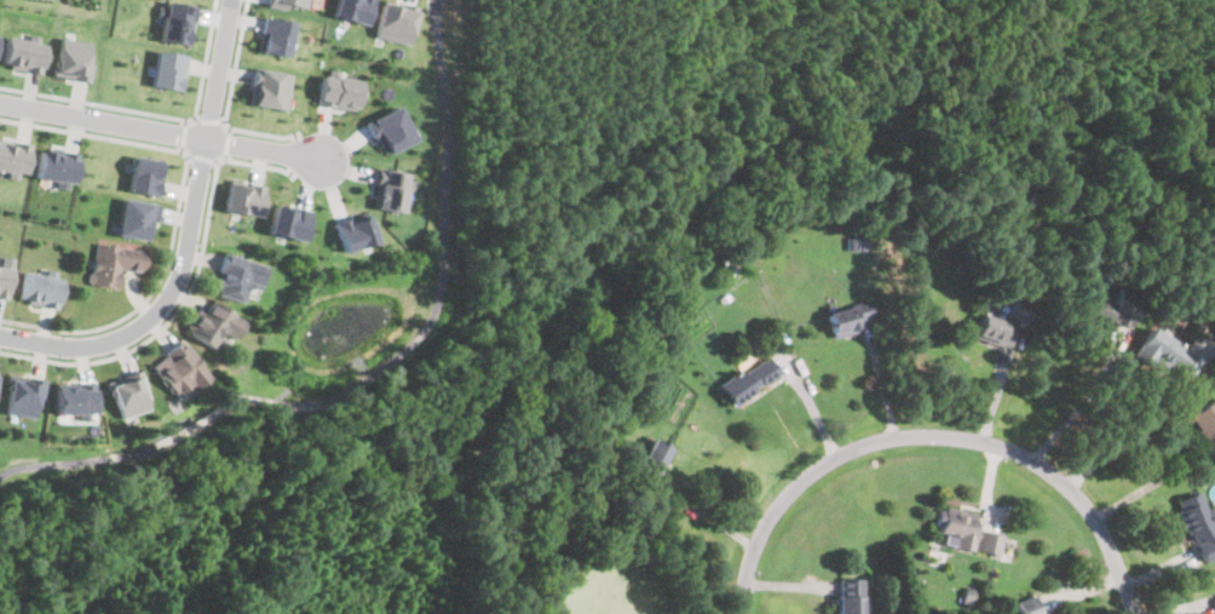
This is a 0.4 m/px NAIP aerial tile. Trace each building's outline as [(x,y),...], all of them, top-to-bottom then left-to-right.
[(185,45),(194,5),(167,0),(161,0),(157,16),(161,16),(156,39),(185,45)] [(307,0),(267,0),(266,5),(284,8),(286,4),(306,7),(307,0)] [(332,13),(365,24),(374,0),(336,0),(332,13)] [(418,10),(381,1),(374,35),(409,44),(418,10)] [(288,56),(294,21),(264,16),(258,50),(288,56)] [(40,71),(45,42),(5,35),(0,64),(40,71)] [(90,41),(59,35),(52,74),(88,81),(92,62),(86,61),(90,41)] [(149,85),(180,90),(185,53),(155,48),(149,85)] [(251,103),(287,109),(293,74),(257,67),(251,103)] [(362,79),(322,74),(318,104),(358,109),(362,79)] [(382,154),(416,139),(402,105),(368,119),(382,154)] [(0,138),(0,171),(6,172),(5,176),(21,179),(27,143),(0,138)] [(75,153),(36,148),(33,177),(54,180),(54,187),(70,189),(75,153)] [(127,190),(159,195),(165,160),(133,155),(127,190)] [(401,212),(408,172),(378,166),(370,206),(401,212)] [(260,216),(266,185),(231,178),(225,208),(260,216)] [(151,241),(160,203),(122,196),(115,233),(151,241)] [(310,212),(275,202),(266,230),(301,241),(310,212)] [(340,251),(374,241),(367,211),(332,220),(340,251)] [(88,283),(116,287),(119,268),(144,271),(146,249),(94,242),(88,283)] [(260,287),(265,264),(224,254),(215,293),(246,300),(248,285),(260,287)] [(5,298),(12,257),(0,255),(0,297),(5,298)] [(61,276),(21,271),(17,302),(57,305),(61,276)] [(1140,295),(1117,287),(1111,302),(1089,293),(1081,315),(1127,332),(1140,295)] [(188,331),(213,345),(221,329),(235,338),(246,320),(207,298),(188,331)] [(859,329),(857,322),(873,317),(866,299),(825,311),(833,337),(859,329)] [(1008,348),(1015,320),(1031,325),(1035,310),(1009,303),(1004,320),(980,314),(974,338),(1008,348)] [(1135,354),(1186,380),(1199,356),(1150,328),(1135,354)] [(208,377),(184,340),(151,362),(175,397),(208,377)] [(732,406),(779,373),(765,354),(719,385),(732,406)] [(106,380),(119,417),(149,408),(140,384),(145,381),(142,369),(106,380)] [(4,412),(34,417),(38,388),(42,388),(44,379),(8,374),(4,412)] [(53,412),(77,413),(77,419),(92,419),(93,384),(54,383),(53,412)] [(1214,397),(1187,415),(1213,453),(1214,451),(1214,399),(1214,397)] [(672,449),(652,436),(637,460),(656,474),(672,449)] [(1214,523),(1214,511),(1213,505),(1205,509),(1198,490),(1176,500),(1202,562),(1214,556),(1214,530),(1213,524),(1214,523)] [(975,512),(942,505),(934,543),(997,555),(1001,533),(973,528),(975,512)] [(862,578),(837,578),(837,613),(862,613),(862,578)] [(1018,613),(1042,613),(1032,593),(1013,603),(1018,613)]
